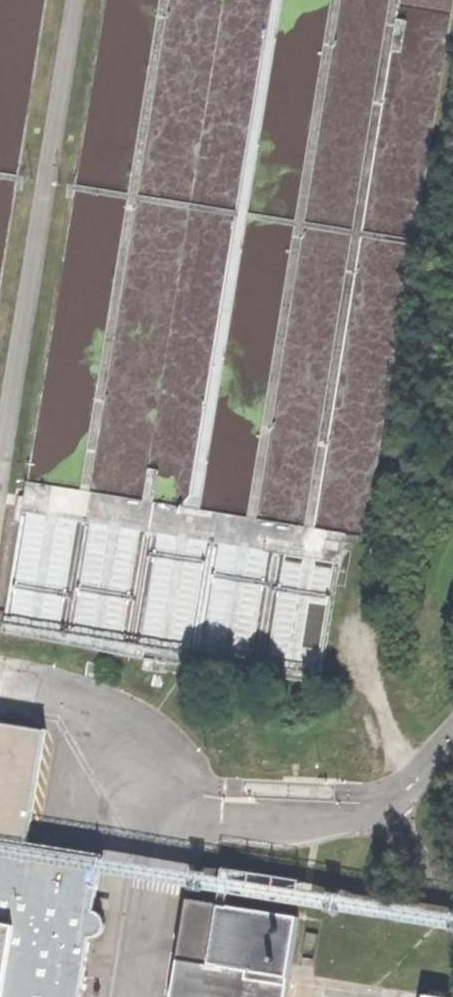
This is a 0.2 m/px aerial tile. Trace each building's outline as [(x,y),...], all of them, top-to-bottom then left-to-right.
[(80,941),(89,939),(95,931),(93,920),(83,914),(89,887),(63,883),(69,853),(17,844),(36,733),(0,728),(0,996),(71,996),(80,941)] [(93,857),(69,853),(63,883),(89,887),(93,857)] [(165,996),(279,996),(293,914),(182,896),(165,996)]
